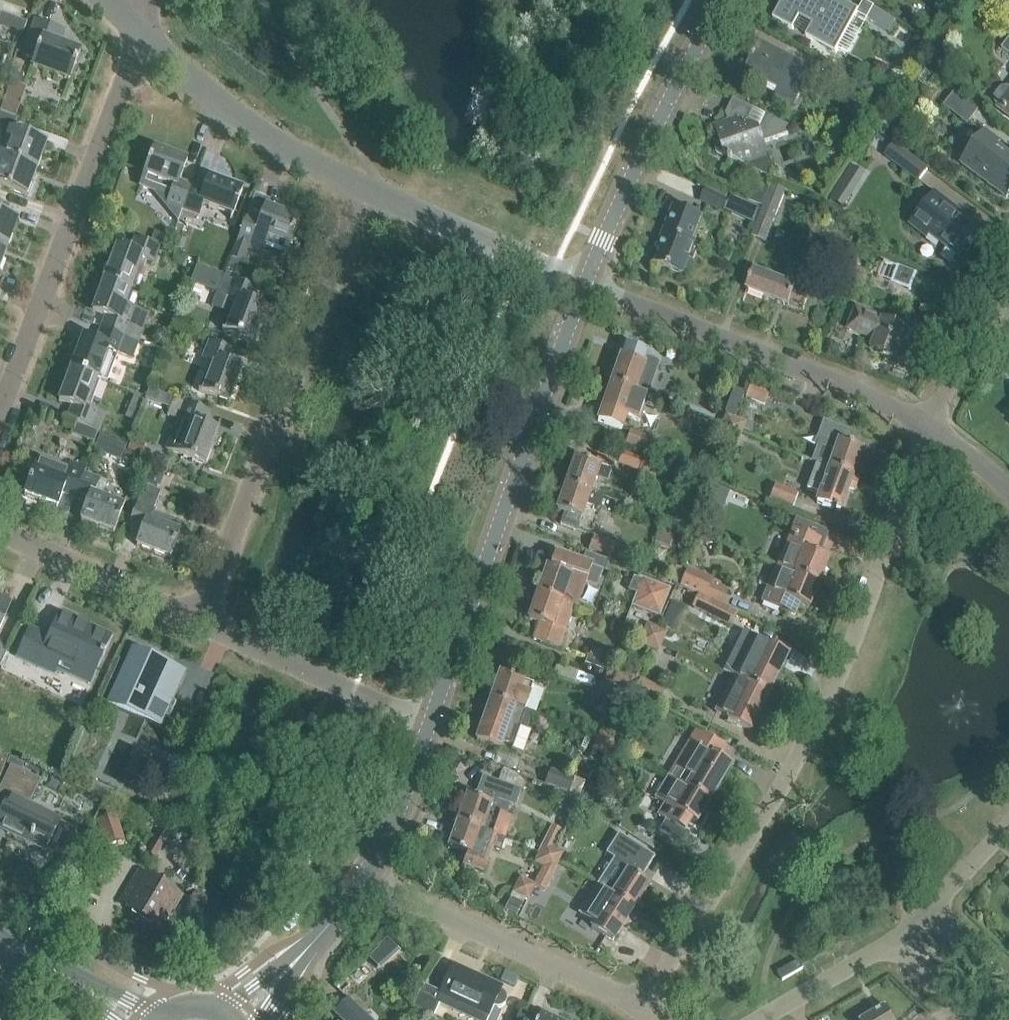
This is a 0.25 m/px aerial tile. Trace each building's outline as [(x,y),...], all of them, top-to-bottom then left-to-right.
[(773,18),(795,31),(802,20),(815,27),(808,38),(838,55),(839,52),(842,48),(859,16),(861,12),(860,12),(839,0),(783,0),(773,18)] [(861,12),(859,16),(866,20),(886,32),(894,19),(866,1),(860,12),(861,12)] [(974,10),(980,19),(993,11),(987,1),(974,10)] [(22,36),(27,23),(1,14),(0,16),(0,28),(3,29),(22,36)] [(32,67),(69,81),(80,53),(58,45),(64,31),(38,21),(25,55),(36,59),(32,67)] [(745,70),(779,87),(775,95),(794,105),(813,69),(760,42),(745,70)] [(1008,87),(1001,88),(994,97),(995,104),(1008,114),(1008,87)] [(956,92),(948,102),(970,119),(978,109),(956,92)] [(1,111),(0,113),(15,118),(21,100),(7,94),(1,111)] [(773,166),(770,159),(765,143),(789,134),(793,128),(765,115),(759,128),(748,123),(755,110),(733,99),(726,115),(728,121),(714,126),(720,144),(716,152),(724,155),(747,167),(767,177),(773,166)] [(19,120),(15,118),(0,113),(0,127),(6,129),(2,141),(7,143),(1,157),(38,170),(47,144),(14,132),(19,120)] [(1006,199),(1008,195),(1008,153),(983,134),(960,164),(1006,199)] [(882,156),(915,182),(925,168),(892,143),(882,156)] [(183,211),(193,186),(181,181),(189,161),(155,148),(140,185),(154,191),(178,220),(178,222),(179,223),(183,211)] [(38,170),(1,157),(0,161),(0,186),(28,197),(38,170)] [(829,198),(842,207),(864,173),(851,164),(829,198)] [(205,190),(193,186),(183,211),(199,217),(204,205),(234,216),(244,190),(210,177),(205,190)] [(766,242),(786,189),(773,183),(753,237),(766,242)] [(706,188),(701,200),(728,211),(733,200),(706,188)] [(768,189),(742,200),(760,208),(768,189)] [(910,224),(928,238),(930,235),(960,257),(982,228),(934,192),(910,224)] [(300,219),(266,206),(261,219),(249,215),(225,278),(232,281),(240,261),(245,262),(250,251),(262,256),(269,238),(288,246),(285,254),(283,254),(282,257),(285,258),(300,219)] [(674,207),(664,232),(658,248),(663,250),(657,264),(683,274),(689,258),(693,260),(697,250),(693,248),(695,244),(692,243),(700,222),(695,219),(696,215),(674,207)] [(9,247),(19,221),(0,214),(0,244),(9,247)] [(163,247),(168,234),(143,225),(139,238),(163,247)] [(106,280),(132,290),(143,260),(154,264),(160,248),(136,239),(131,252),(118,247),(106,280)] [(9,247),(0,244),(0,272),(9,247)] [(889,283),(906,289),(913,273),(877,260),(870,282),(887,289),(889,283)] [(754,272),(747,290),(803,312),(810,293),(796,288),(803,268),(793,264),(785,284),(754,272)] [(866,274),(852,268),(845,284),(859,290),(866,274)] [(227,331),(253,341),(266,307),(253,302),(257,290),(232,281),(225,278),(224,278),(213,306),(234,313),(227,331)] [(132,290),(106,280),(93,313),(107,318),(103,330),(126,339),(138,343),(149,315),(126,306),(132,290)] [(917,356),(927,329),(906,321),(903,328),(882,320),(883,318),(856,307),(847,330),(866,337),(874,340),(871,348),(896,357),(899,349),(917,356)] [(126,339),(103,330),(98,342),(85,337),(72,369),(99,379),(106,382),(117,354),(131,359),(138,343),(126,339)] [(226,338),(222,347),(230,350),(233,341),(226,338)] [(203,360),(214,365),(204,393),(230,403),(243,369),(229,364),(234,352),(230,350),(222,347),(210,343),(203,360)] [(611,382),(635,390),(649,395),(664,353),(649,348),(648,352),(625,344),(621,355),(615,369),(611,368),(608,376),(613,378),(611,382)] [(99,431),(105,415),(99,413),(88,408),(99,379),(72,369),(60,402),(70,406),(66,418),(69,419),(93,428),(99,431)] [(649,395),(635,390),(611,382),(602,408),(610,411),(606,424),(622,429),(626,416),(640,421),(649,395)] [(745,398),(764,406),(769,393),(750,386),(745,398)] [(739,407),(745,392),(734,389),(725,413),(736,416),(739,407)] [(210,414),(186,405),(173,400),(167,416),(176,420),(165,450),(180,455),(206,465),(219,431),(206,426),(210,414)] [(732,428),(735,418),(724,413),(721,423),(732,428)] [(732,428),(741,432),(745,422),(735,418),(732,428)] [(818,447),(813,460),(817,462),(828,467),(853,475),(862,448),(850,444),(854,434),(823,422),(815,445),(818,447)] [(93,430),(75,423),(72,434),(89,440),(93,430)] [(732,428),(721,423),(716,435),(727,440),(732,428)] [(732,428),(727,440),(737,444),(741,432),(732,428)] [(623,443),(645,451),(649,439),(628,430),(623,443)] [(100,435),(94,450),(105,454),(108,449),(118,453),(122,444),(100,435)] [(127,450),(140,455),(144,444),(131,440),(127,450)] [(620,464),(657,478),(661,466),(645,460),(645,461),(625,453),(620,464)] [(568,480),(567,484),(603,497),(605,493),(599,491),(604,478),(610,480),(616,463),(599,457),(596,465),(577,458),(571,472),(567,470),(564,479),(568,480)] [(75,499),(76,497),(84,474),(87,468),(70,462),(67,469),(39,458),(25,495),(58,507),(63,494),(75,499)] [(817,462),(807,490),(818,495),(815,503),(840,513),(849,487),(855,490),(859,478),(853,475),(828,467),(817,462)] [(162,474),(150,469),(145,482),(158,487),(162,474)] [(84,474),(76,497),(75,499),(87,503),(81,520),(115,533),(125,508),(95,496),(101,480),(84,474)] [(132,479),(126,493),(136,497),(141,483),(132,479)] [(576,531),(580,519),(581,519),(588,500),(600,505),(603,497),(567,484),(557,510),(564,513),(560,525),(576,531)] [(775,485),(768,503),(768,504),(782,509),(784,505),(792,509),(798,495),(775,485)] [(161,492),(145,486),(129,527),(142,532),(137,545),(170,558),(182,528),(179,527),(181,523),(154,513),(161,492)] [(707,503),(704,512),(719,517),(722,508),(707,503)] [(695,533),(699,523),(687,519),(683,528),(695,533)] [(789,537),(777,567),(792,573),(819,584),(828,560),(815,554),(825,531),(796,519),(789,537)] [(699,523),(695,533),(706,537),(710,527),(699,523)] [(679,540),(691,545),(695,533),(683,528),(679,540)] [(695,533),(691,545),(702,549),(706,537),(695,533)] [(584,551),(607,560),(613,545),(590,537),(584,551)] [(542,578),(538,577),(534,586),(539,588),(537,593),(575,607),(579,608),(587,584),(599,588),(605,569),(554,552),(549,567),(546,566),(542,578)] [(777,567),(763,603),(795,616),(800,604),(809,608),(819,584),(792,573),(777,567)] [(687,568),(679,587),(721,605),(727,592),(710,585),(712,579),(687,568)] [(632,576),(627,590),(636,593),(632,605),(658,615),(667,589),(632,576)] [(560,649),(575,607),(537,593),(528,619),(538,623),(533,639),(560,649)] [(727,628),(733,615),(706,602),(701,615),(727,628)] [(55,667),(89,682),(101,655),(103,656),(104,652),(103,652),(110,637),(60,614),(50,638),(30,629),(17,656),(53,672),(55,667)] [(652,638),(657,628),(646,623),(641,634),(652,638)] [(652,638),(662,643),(667,632),(657,628),(652,638)] [(748,652),(735,677),(746,682),(769,694),(781,669),(789,654),(779,650),(744,632),(737,647),(748,652)] [(648,649),(652,638),(641,634),(637,644),(648,649)] [(662,643),(652,638),(648,649),(658,653),(662,643)] [(170,666),(132,648),(106,704),(108,705),(109,703),(145,720),(153,702),(170,710),(180,688),(163,680),(170,666)] [(580,673),(601,681),(624,690),(630,674),(586,658),(580,673)] [(515,707),(525,711),(531,695),(520,691),(523,681),(499,673),(496,683),(490,683),(488,692),(492,695),(490,699),(515,707)] [(734,676),(716,712),(728,719),(727,720),(750,731),(756,719),(769,694),(746,682),(735,677),(734,676)] [(663,689),(635,677),(629,691),(657,704),(663,689)] [(619,705),(624,690),(601,681),(595,696),(619,705)] [(515,707),(490,699),(476,741),(500,749),(503,742),(514,746),(513,749),(524,753),(532,731),(528,730),(533,715),(525,711),(515,707)] [(668,776),(670,777),(710,801),(731,765),(713,756),(719,745),(694,732),(668,776)] [(597,741),(605,745),(609,737),(601,733),(597,741)] [(609,737),(605,745),(614,748),(617,740),(609,737)] [(601,753),(605,745),(597,741),(593,749),(601,753)] [(614,748),(605,745),(601,753),(610,756),(614,748)] [(9,758),(6,764),(11,766),(20,771),(24,765),(9,758)] [(0,788),(0,830),(7,834),(45,852),(46,851),(63,859),(76,832),(59,824),(61,821),(29,806),(41,781),(20,771),(11,766),(0,788)] [(542,783),(566,792),(571,780),(547,771),(542,783)] [(670,777),(668,776),(655,799),(665,805),(659,816),(666,821),(659,832),(684,846),(691,834),(686,831),(692,820),(697,824),(710,801),(670,777)] [(518,792),(519,791),(481,778),(476,793),(477,793),(475,799),(467,796),(462,810),(457,810),(455,817),(458,820),(457,822),(502,838),(510,816),(505,815),(509,804),(507,803),(512,789),(518,792)] [(113,817),(96,822),(105,848),(122,844),(113,817)] [(499,848),(502,838),(457,822),(448,849),(466,855),(464,864),(484,871),(493,846),(499,848)] [(553,849),(562,831),(551,826),(542,844),(544,845),(539,854),(548,859),(553,849)] [(158,858),(169,837),(155,830),(144,852),(158,858)] [(601,888),(632,907),(647,883),(638,878),(652,855),(625,839),(615,855),(613,854),(594,884),(601,888)] [(201,859),(206,848),(189,840),(184,851),(201,859)] [(564,853),(554,848),(549,859),(559,864),(564,853)] [(544,869),(549,859),(548,859),(539,854),(538,854),(533,864),(542,868),(544,869)] [(555,872),(559,864),(549,859),(544,869),(535,887),(545,892),(555,873),(555,872)] [(131,908),(130,910),(162,928),(179,898),(138,874),(132,884),(131,883),(120,902),(131,908)] [(513,892),(527,899),(535,883),(520,876),(513,892)] [(611,941),(632,907),(601,888),(594,884),(594,885),(595,886),(578,914),(593,923),(589,928),(611,941)] [(512,894),(505,908),(519,916),(526,901),(512,894)] [(378,949),(367,958),(369,961),(379,971),(399,953),(386,939),(378,946),(377,947),(378,949)] [(423,984),(413,1008),(411,1010),(430,1019),(438,1003),(452,1010),(454,1006),(484,1019),(490,1006),(492,1007),(492,1006),(496,1007),(500,1006),(503,1003),(505,999),(505,995),(503,992),(500,989),(500,988),(452,966),(445,981),(446,981),(440,992),(423,984)] [(504,971),(499,982),(514,989),(519,978),(504,971)] [(347,999),(333,1013),(340,1019),(369,1019),(347,999)] [(869,1019),(896,1019),(889,1008),(869,1019)]
